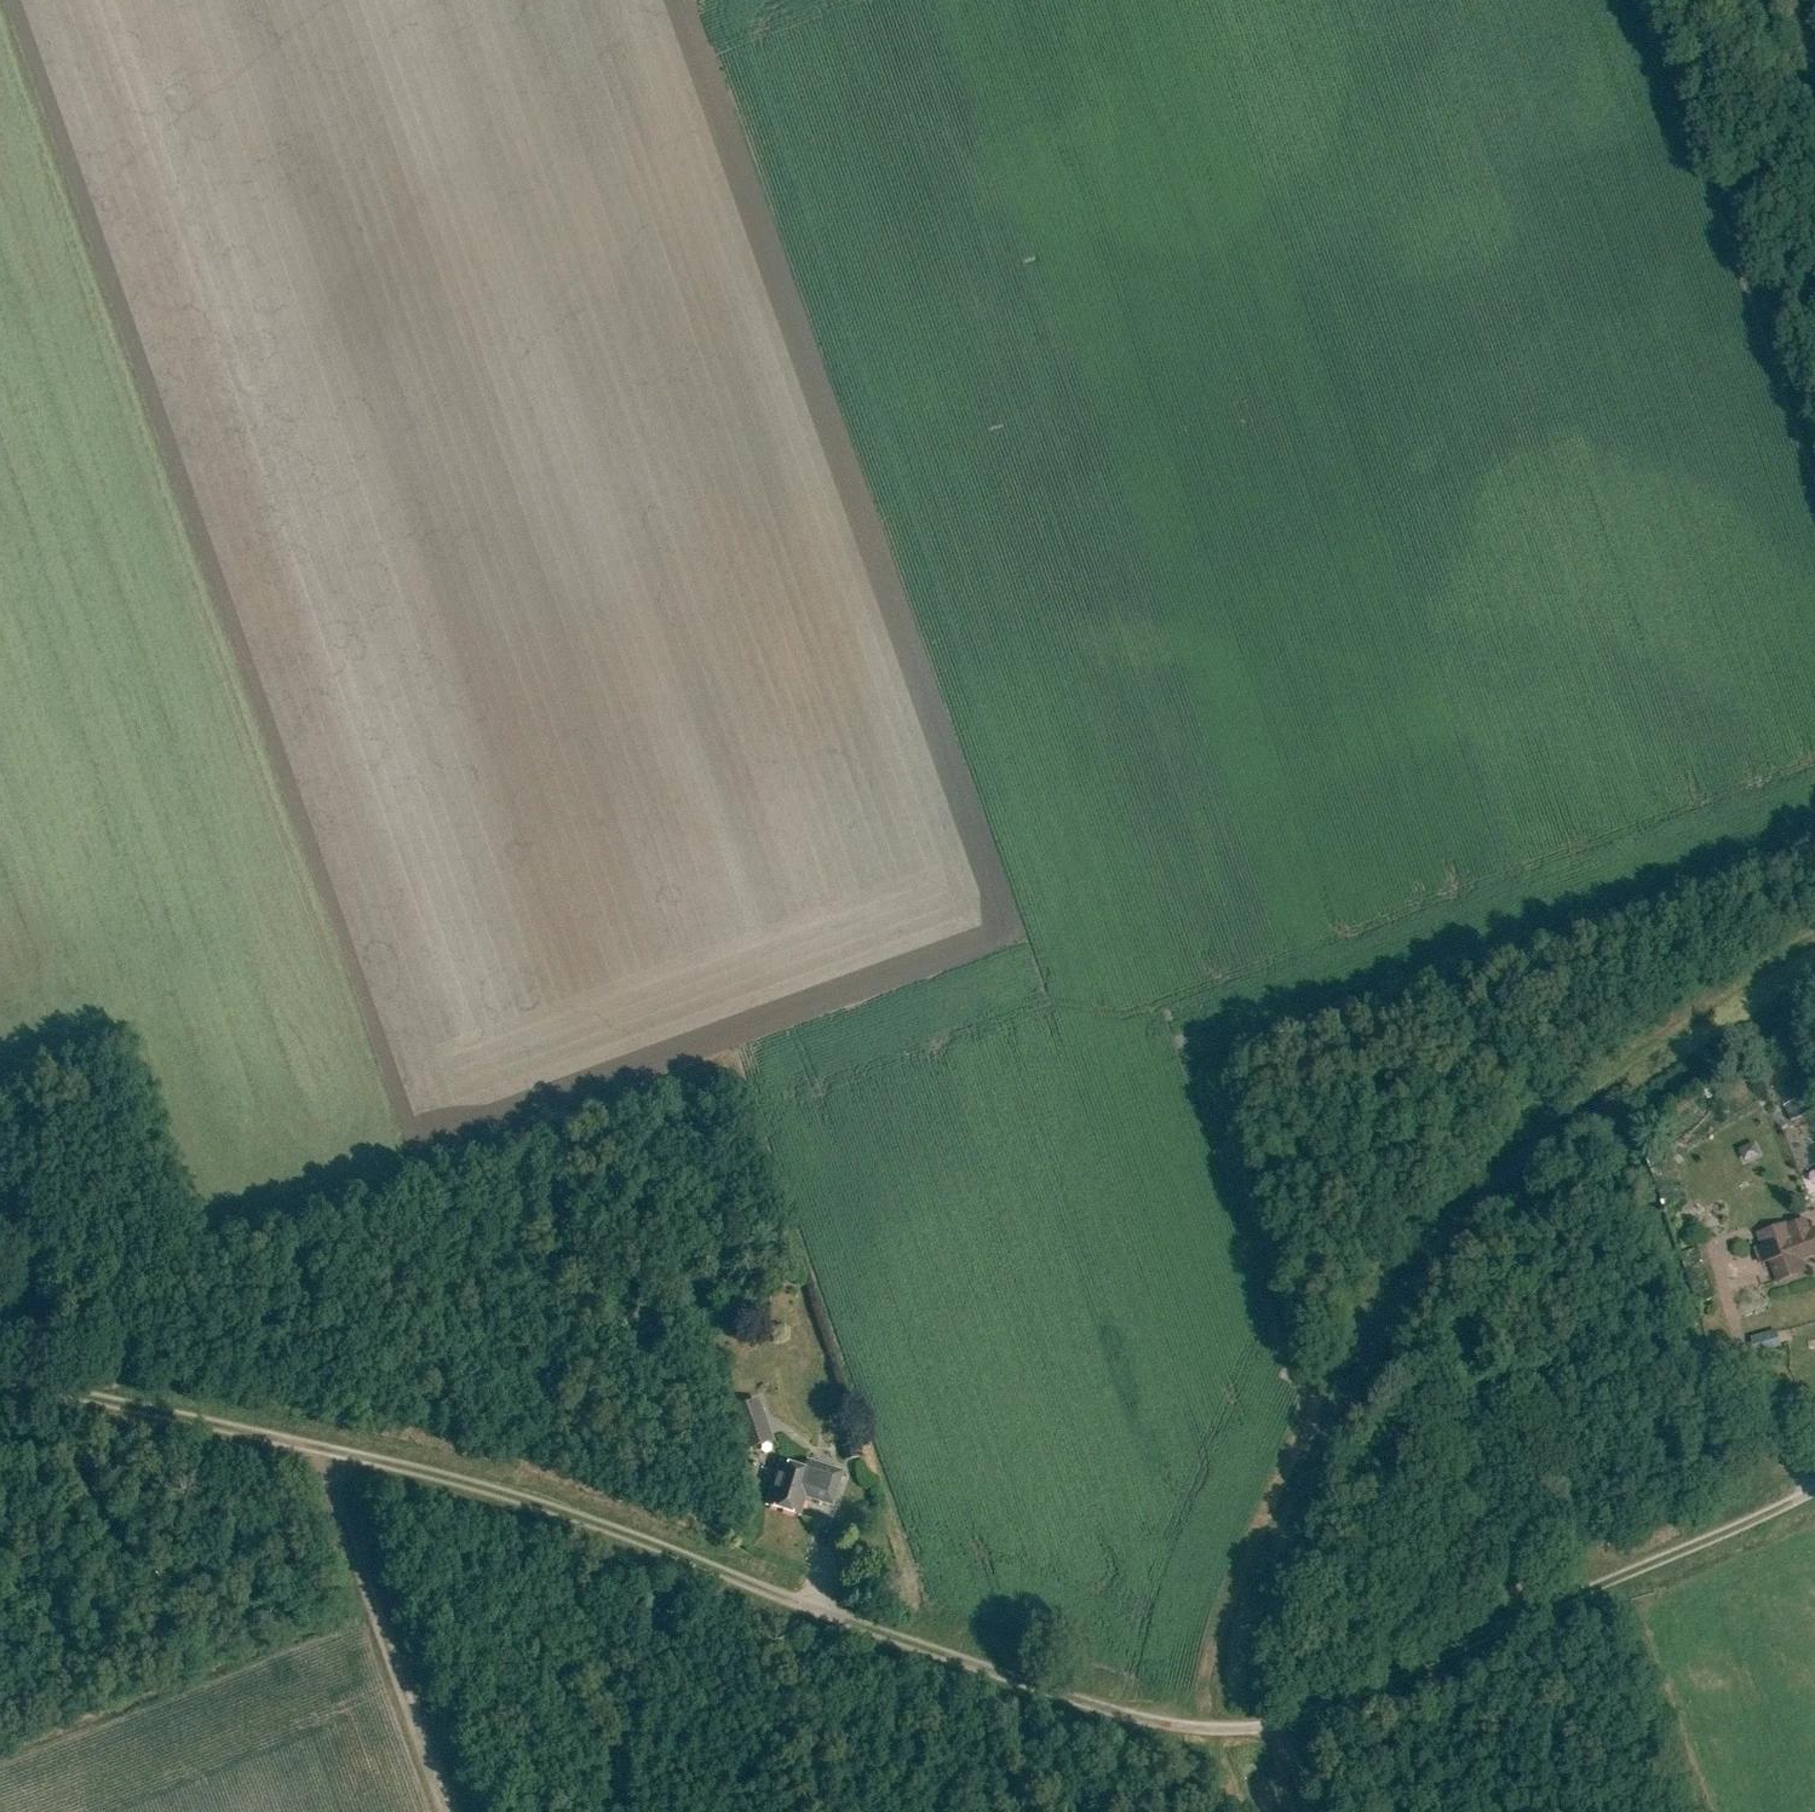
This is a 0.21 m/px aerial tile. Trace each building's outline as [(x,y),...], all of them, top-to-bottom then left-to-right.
[(1807,1100),(1792,1104),(1796,1120),(1811,1117),(1807,1100)] [(1803,1258),(1814,1254),(1814,1227),(1794,1235),(1789,1222),(1760,1234),(1777,1279),(1807,1268),(1803,1258)] [(1782,1330),(1755,1337),(1759,1352),(1786,1345),(1782,1330)] [(729,1409),(743,1452),(773,1442),(759,1399),(729,1409)] [(781,1461),(769,1504),(799,1513),(804,1496),(832,1504),(842,1472),(814,1464),(812,1470),(781,1461)]
